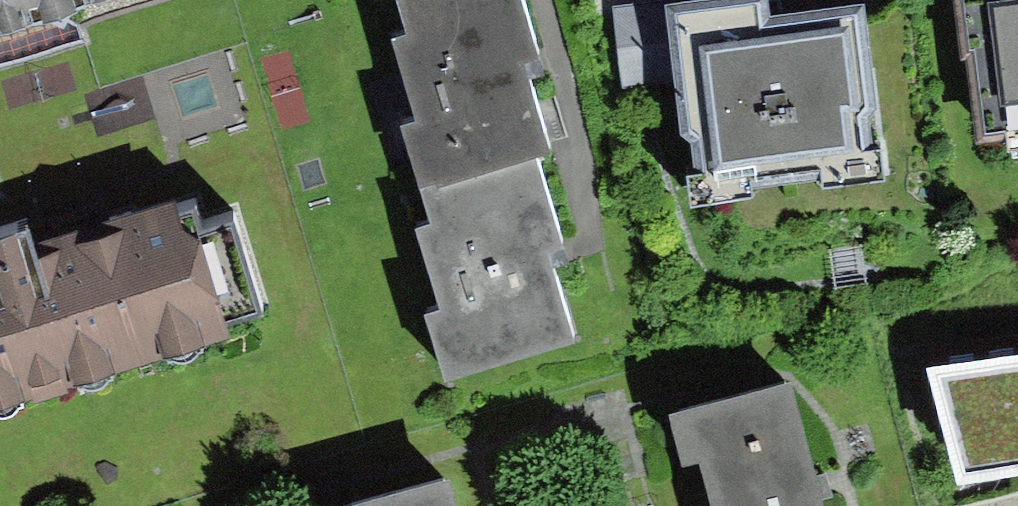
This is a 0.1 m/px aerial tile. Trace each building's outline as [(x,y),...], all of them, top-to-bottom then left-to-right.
[(73,0),(0,0),(0,23),(73,0)] [(407,11),(395,15),(418,92),(402,98),(419,163),(537,128),(551,126),(527,47),(544,41),(532,0),(404,0),(407,11)] [(623,82),(679,75),(681,93),(702,108),(707,146),(689,148),(692,183),(754,176),(751,154),(821,147),(823,171),(889,164),(885,127),(865,129),(862,98),(878,86),(867,0),(614,0),(623,82)] [(979,119),(1017,115),(1017,0),(966,0),(979,119)] [(537,128),(419,163),(430,203),(417,207),(439,284),(422,289),(442,356),(574,317),(548,229),(565,224),(537,128)] [(234,315),(229,296),(262,286),(234,190),(203,199),(186,197),(180,171),(67,200),(71,217),(37,226),(29,195),(0,203),(0,384),(234,315)] [(1017,432),(1017,336),(923,348),(948,442),(1017,432)] [(676,397),(689,447),(705,443),(721,505),(834,505),(827,482),(797,366),(676,397)] [(332,481),(339,505),(466,505),(449,448),(332,481)]
